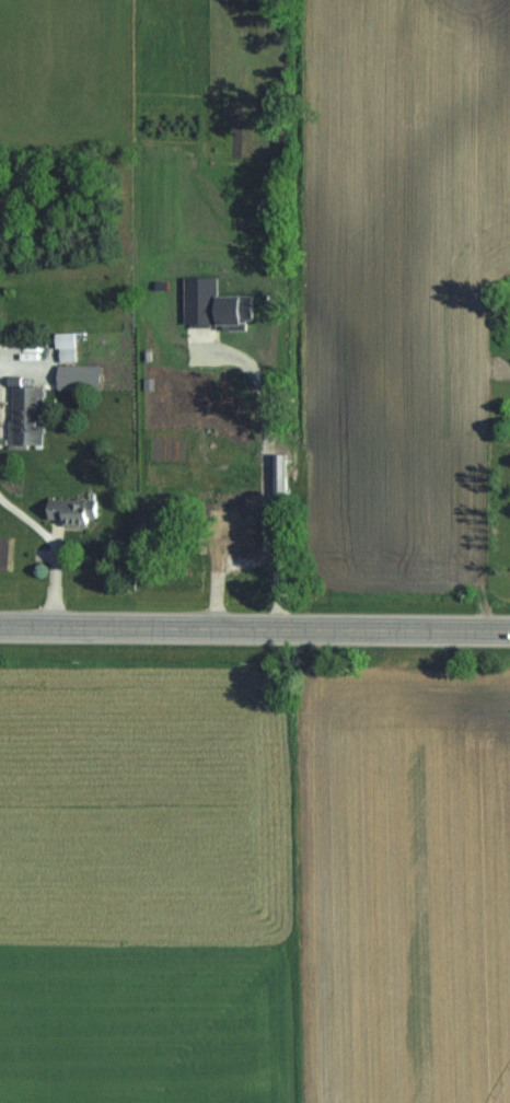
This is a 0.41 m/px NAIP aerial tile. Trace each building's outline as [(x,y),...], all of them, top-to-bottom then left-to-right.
[(44,385),(30,384),(30,365),(18,365),(18,384),(11,384),(11,444),(44,444),(44,385)] [(287,454),(275,454),(275,480),(287,480),(287,454)] [(91,525),(91,519),(98,519),(98,498),(50,498),(50,518),(63,518),(63,525),(91,525)]
